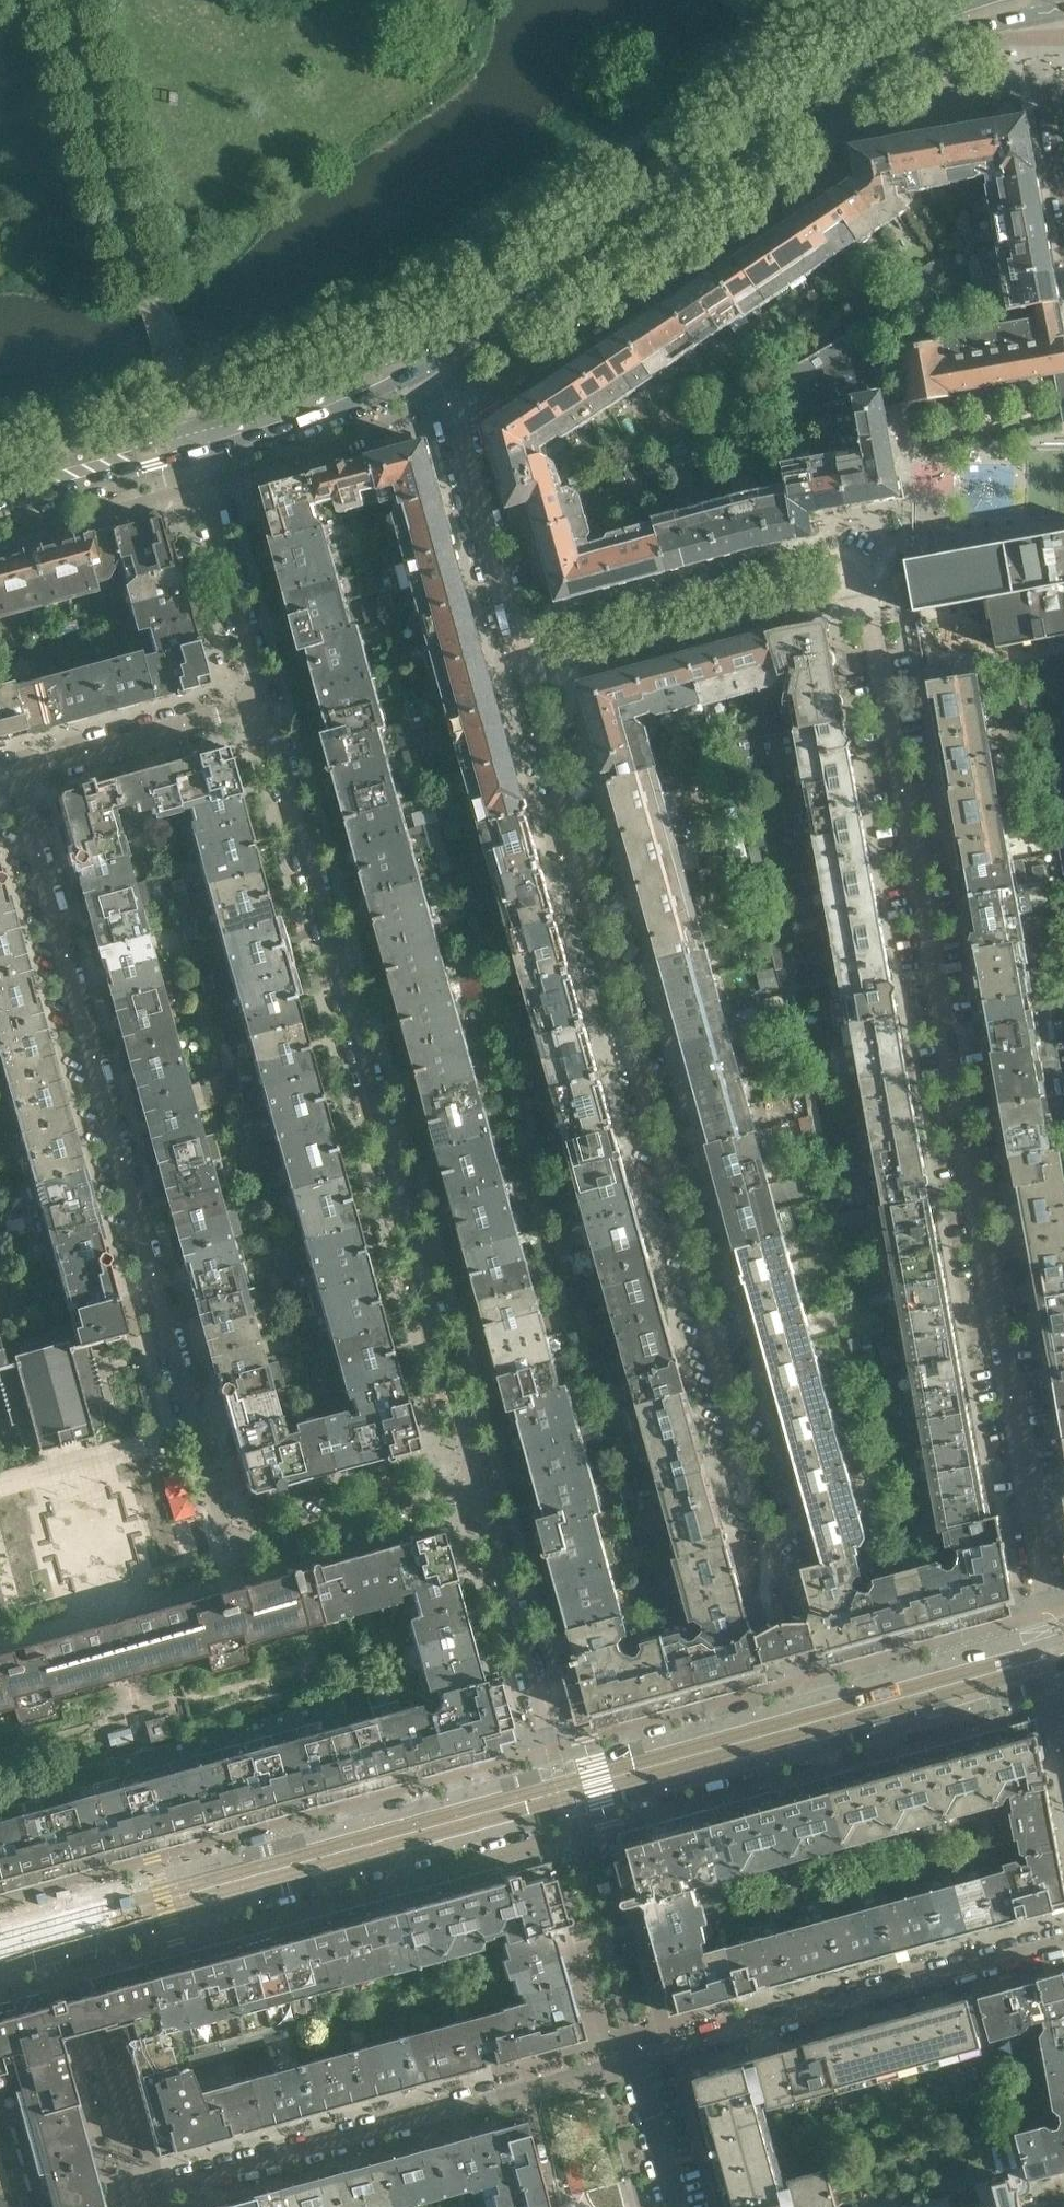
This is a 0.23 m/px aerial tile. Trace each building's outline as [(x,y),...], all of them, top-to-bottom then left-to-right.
[(1035,168),(1024,109),(1021,102),(1014,98),(1006,97),(999,100),(995,107),(994,115),(995,122),(969,127),(977,174),(978,174),(990,172),(991,182),(992,183),(1035,175),(1034,168),(1035,168)] [(977,174),(969,127),(942,132),(950,179),(951,179),(967,176),(968,181),(977,179),(978,177),(978,174),(977,174)] [(950,179),(942,132),(915,137),(920,167),(916,168),(919,186),(919,191),(930,189),(929,184),(951,180),(951,179),(950,179)] [(916,168),(920,167),(915,137),(888,142),(894,179),(885,181),(888,198),(898,196),(897,187),(908,185),(908,188),(919,186),(916,168)] [(888,198),(885,181),(894,179),(888,142),(853,148),(859,178),(851,183),(862,201),(867,201),(881,222),(897,212),(900,216),(908,210),(898,196),(888,198)] [(1041,207),(1035,175),(992,183),(991,182),(990,183),(987,187),(989,202),(994,201),(997,215),(1041,207)] [(881,222),(867,201),(862,201),(851,183),(831,197),(857,236),(857,237),(857,238),(873,228),(876,232),(884,226),(881,222)] [(857,236),(831,197),(808,212),(834,252),(857,237),(857,236)] [(969,211),(968,202),(955,204),(956,213),(969,211)] [(1046,238),(1041,207),(997,215),(999,228),(994,229),(997,247),(1046,238)] [(971,219),(969,211),(956,213),(958,222),(968,220),(971,219)] [(834,252),(808,212),(785,227),(814,271),(822,265),(820,261),(834,252)] [(974,251),(968,220),(958,222),(963,253),(974,251)] [(814,271),(785,227),(762,242),(788,282),(803,272),(805,276),(814,271)] [(1052,269),(1046,238),(997,247),(1001,265),(1005,264),(1008,277),(1052,269)] [(788,282),(762,242),(739,257),(768,301),(777,296),(774,291),(788,282)] [(768,301),(739,257),(717,273),(742,311),(743,313),(757,303),(760,307),(768,301)] [(1058,302),(1056,291),(1052,269),(1008,277),(990,280),(996,313),(1036,305),(1058,302)] [(922,294),(918,270),(898,284),(900,298),(922,294)] [(742,311),(717,273),(694,288),(722,330),(730,324),(728,320),(742,311)] [(901,303),(900,298),(898,284),(874,300),(884,314),(901,303)] [(722,330),(694,288),(671,303),(696,341),(711,332),(713,336),(722,330)] [(941,322),(936,292),(922,294),(900,298),(901,303),(906,328),(941,322)] [(1058,302),(1036,305),(1038,318),(939,336),(940,341),(899,348),(909,404),(951,397),(950,392),(1056,373),(1063,419),(1063,332),(1059,301),(1058,302)] [(696,341),(671,303),(648,318),(676,360),(685,355),(682,351),(696,341)] [(676,360),(648,318),(625,333),(651,372),(651,371),(665,362),(668,366),(676,360)] [(651,372),(625,333),(580,364),(606,403),(624,391),(627,395),(636,389),(633,385),(652,373),(651,371),(651,372)] [(899,495),(884,407),(872,341),(823,370),(828,403),(831,420),(838,458),(839,458),(847,504),(899,495)] [(606,403),(580,364),(534,394),(559,431),(558,431),(560,434),(579,422),(581,426),(590,420),(588,416),(606,403)] [(778,394),(771,384),(762,390),(768,399),(771,397),(778,394)] [(802,408),(802,407),(798,384),(778,394),(771,397),(774,413),(802,408)] [(768,399),(762,390),(752,397),(757,404),(768,399)] [(559,431),(534,394),(511,409),(531,439),(541,447),(546,443),(544,440),(558,431),(559,431)] [(831,420),(828,403),(802,407),(802,408),(805,425),(831,420)] [(760,412),(757,404),(745,410),(749,417),(760,412)] [(728,418),(721,408),(712,414),(717,423),(728,418)] [(531,439),(511,409),(488,425),(497,455),(527,447),(530,458),(543,454),(541,447),(531,439)] [(749,417),(745,410),(733,415),(737,423),(749,417)] [(717,423),(712,414),(702,420),(707,427),(717,423)] [(683,439),(676,429),(667,435),(672,444),(683,439)] [(698,441),(695,433),(683,439),(686,447),(698,441)] [(672,444),(667,435),(657,441),(662,449),(671,444),(672,444)] [(686,447),(683,439),(672,444),(671,444),(675,452),(686,447)] [(440,493),(425,442),(371,458),(379,487),(382,499),(398,495),(400,504),(440,493)] [(562,491),(557,476),(554,477),(548,457),(543,454),(530,458),(527,447),(497,455),(511,505),(532,500),(540,528),(582,516),(576,492),(570,489),(562,491)] [(663,458),(659,450),(648,456),(651,464),(663,458)] [(633,463),(626,452),(617,459),(622,467),(625,466),(633,463)] [(379,487),(371,458),(313,473),(321,503),(336,499),(339,507),(365,500),(363,492),(379,487)] [(847,504),(839,458),(838,458),(812,462),(820,509),(847,504)] [(622,467),(617,459),(607,465),(612,472),(622,467)] [(636,461),(633,463),(625,466),(626,471),(638,468),(636,461)] [(820,509),(812,462),(783,467),(787,488),(796,537),(816,534),(816,533),(817,533),(818,531),(818,530),(819,529),(819,528),(818,527),(817,525),(816,524),(815,524),(813,523),(811,523),(810,524),(807,511),(820,509)] [(590,478),(585,470),(578,472),(581,483),(590,478)] [(321,503),(313,473),(269,485),(266,481),(261,480),(257,483),(256,488),(260,503),(263,511),(260,512),(260,516),(263,514),(307,502),(313,505),(321,503)] [(787,488),(762,492),(770,542),(796,537),(787,488)] [(770,542),(762,492),(750,494),(728,500),(742,549),(754,545),(770,542)] [(447,520),(440,493),(400,504),(401,506),(398,511),(401,522),(396,523),(398,533),(447,520)] [(621,505),(619,497),(608,500),(610,508),(621,505)] [(742,549),(728,500),(703,507),(716,556),(742,549)] [(319,526),(313,505),(307,502),(263,514),(260,516),(263,518),(265,519),(270,539),(319,526)] [(623,514),(621,505),(610,508),(612,517),(623,514)] [(716,556),(703,507),(678,514),(691,563),(716,556)] [(612,517),(610,508),(599,512),(601,520),(612,517)] [(170,544),(173,542),(173,539),(171,536),(168,536),(162,515),(159,511),(154,510),(150,513),(149,518),(109,529),(110,532),(111,531),(118,559),(128,556),(134,577),(176,565),(170,544)] [(369,532),(364,513),(358,524),(361,535),(369,532)] [(691,563),(678,514),(652,521),(653,526),(654,525),(666,570),(691,563)] [(588,538),(582,516),(540,528),(548,558),(568,552),(569,554),(579,551),(576,541),(588,538)] [(454,546),(450,530),(447,520),(398,533),(401,543),(406,541),(411,558),(454,546)] [(654,525),(653,526),(628,532),(641,577),(666,570),(654,525)] [(326,551),(319,526),(270,539),(277,564),(326,551)] [(111,531),(110,532),(91,537),(91,534),(80,537),(92,577),(110,572),(118,559),(111,531)] [(372,540),(369,532),(361,535),(363,543),(372,540)] [(641,577),(628,532),(607,538),(604,543),(615,584),(641,577)] [(905,560),(914,612),(988,598),(997,647),(1048,638),(1048,637),(1047,637),(1047,633),(1063,637),(1063,532),(905,560)] [(92,577),(80,537),(55,544),(69,593),(94,586),(92,577)] [(615,584),(604,543),(591,547),(588,538),(576,541),(579,551),(590,591),(615,584)] [(374,549),(372,540),(363,543),(365,551),(374,549)] [(69,593),(55,544),(30,551),(43,600),(69,593)] [(461,573),(456,552),(454,546),(411,558),(415,575),(410,576),(413,586),(461,573)] [(43,600),(30,551),(5,558),(18,607),(43,600)] [(333,576),(326,551),(277,564),(284,590),(333,576)] [(590,591),(579,551),(569,554),(568,552),(548,558),(559,599),(590,591)] [(5,558),(0,559),(0,612),(18,607),(5,558)] [(183,591),(176,565),(134,577),(128,582),(134,604),(183,591)] [(469,599),(461,573),(413,586),(416,596),(421,594),(425,611),(469,599)] [(340,602),(333,576),(284,590),(291,615),(340,602)] [(386,594),(384,585),(375,588),(377,596),(386,594)] [(190,616),(184,596),(183,591),(134,604),(141,630),(147,628),(147,627),(190,616)] [(388,602),(386,594),(377,596),(379,604),(388,602)] [(476,626),(469,599),(425,611),(430,628),(425,629),(427,639),(476,626)] [(347,628),(340,602),(291,615),(298,641),(347,628)] [(123,617),(121,608),(121,607),(101,613),(104,622),(123,617)] [(104,622),(101,613),(85,617),(88,626),(104,622)] [(130,615),(123,617),(104,622),(107,634),(108,638),(134,631),(130,615)] [(208,684),(198,646),(201,644),(201,640),(199,638),(196,637),(190,616),(147,627),(147,628),(154,653),(166,650),(171,667),(176,666),(183,691),(208,684)] [(845,721),(827,623),(824,621),(782,628),(768,632),(780,677),(794,674),(791,699),(796,730),(845,721)] [(107,634),(104,622),(88,626),(78,629),(82,641),(107,634)] [(360,651),(354,626),(353,626),(347,628),(298,641),(299,645),(304,661),(310,659),(312,665),(360,651)] [(483,652),(479,636),(476,626),(427,639),(430,649),(435,647),(440,664),(483,652)] [(46,636),(44,627),(27,632),(29,641),(46,636)] [(781,680),(780,677),(768,632),(715,647),(728,694),(781,680)] [(68,645),(64,633),(53,636),(56,648),(68,645)] [(25,634),(0,640),(0,641),(2,650),(28,643),(25,634)] [(56,648),(53,636),(45,638),(48,651),(56,648)] [(401,646),(398,638),(390,641),(392,649),(401,646)] [(403,655),(401,646),(392,649),(394,657),(403,655)] [(728,694),(715,647),(689,654),(701,698),(702,702),(728,694)] [(183,691),(176,666),(171,667),(166,650),(154,653),(141,657),(152,699),(174,693),(176,696),(179,696),(182,694),(183,691)] [(367,677),(360,651),(312,665),(319,690),(367,677)] [(491,679),(488,671),(483,652),(440,664),(444,681),(439,682),(442,692),(491,679)] [(701,698),(689,654),(663,661),(676,709),(685,706),(685,703),(701,698)] [(152,699),(141,657),(115,664),(127,706),(152,699)] [(973,674),(970,658),(924,666),(927,683),(928,683),(973,674)] [(676,709),(663,661),(637,668),(649,709),(648,710),(652,712),(666,708),(667,711),(676,709)] [(1042,677),(1039,663),(1025,665),(1027,680),(1042,677)] [(127,706),(115,664),(90,671),(102,713),(127,706)] [(649,709),(637,668),(611,675),(623,717),(625,725),(637,721),(634,713),(648,710),(649,709)] [(102,713),(90,671),(65,678),(76,720),(102,713)] [(978,701),(973,674),(928,683),(932,709),(978,701)] [(623,717),(611,675),(582,683),(593,722),(613,717),(614,720),(623,717)] [(374,702),(367,677),(319,690),(326,715),(374,702)] [(76,720),(65,678),(40,685),(51,727),(76,720)] [(498,705),(491,679),(442,692),(445,702),(450,700),(454,717),(498,705)] [(51,727),(40,685),(15,691),(14,692),(24,729),(29,728),(30,732),(51,727)] [(14,692),(15,691),(13,687),(0,690),(0,736),(24,729),(14,692)] [(415,700),(413,691),(404,694),(406,702),(415,700)] [(1047,708),(1044,693),(1030,695),(1032,710),(1047,708)] [(417,708),(415,700),(406,702),(409,710),(417,708)] [(982,727),(978,701),(932,709),(937,736),(982,727)] [(381,728),(374,702),(326,715),(327,721),(321,723),(326,739),(325,740),(326,743),(375,729),(375,730),(381,728)] [(505,732),(503,724),(498,705),(454,717),(459,734),(454,735),(457,745),(505,732)] [(645,742),(640,723),(637,721),(625,725),(623,717),(614,720),(613,717),(593,722),(602,754),(645,742)] [(779,733),(777,719),(766,721),(768,735),(779,733)] [(850,748),(845,721),(796,730),(779,733),(768,735),(752,738),(736,741),(735,741),(740,768),(805,756),(850,748)] [(768,735),(766,721),(749,724),(752,738),(768,735)] [(752,738),(749,724),(734,727),(736,741),(752,738)] [(987,754),(982,727),(937,736),(942,762),(987,754)] [(382,755),(375,730),(375,729),(326,743),(333,768),(382,755)] [(686,745),(682,730),(674,733),(678,747),(686,745)] [(726,747),(722,730),(711,733),(713,740),(715,750),(726,747)] [(512,758),(508,741),(505,732),(457,745),(459,755),(464,753),(469,770),(512,758)] [(715,750),(713,740),(687,747),(690,757),(715,750)] [(657,766),(655,757),(650,758),(645,742),(602,754),(606,770),(607,770),(609,780),(610,780),(651,768),(657,766)] [(430,753),(428,744),(419,747),(421,755),(430,753)] [(690,757),(687,747),(686,745),(678,747),(681,760),(690,757)] [(237,789),(231,767),(226,747),(200,754),(207,778),(201,779),(208,804),(239,796),(240,798),(242,796),(243,792),(241,790),(237,789)] [(855,775),(850,748),(805,756),(809,783),(855,775)] [(208,804),(201,779),(207,778),(200,754),(198,751),(194,751),(192,753),(191,756),(170,762),(183,811),(191,809),(208,804)] [(432,761),(430,753),(421,755),(423,763),(432,761)] [(998,780),(993,753),(987,754),(942,762),(947,789),(998,780)] [(388,780),(382,755),(333,768),(340,794),(388,780)] [(520,785),(517,777),(512,758),(469,770),(474,787),(468,788),(471,798),(520,785)] [(183,811),(170,762),(140,771),(151,809),(154,819),(183,811)] [(658,795),(651,768),(610,780),(611,782),(610,782),(616,806),(658,795)] [(151,809),(140,771),(110,779),(118,808),(136,803),(138,813),(151,809)] [(859,801),(855,775),(809,783),(814,809),(859,801)] [(118,808),(110,779),(90,784),(89,782),(78,785),(78,787),(61,792),(58,798),(64,819),(109,807),(113,810),(118,808)] [(395,806),(388,780),(340,794),(347,819),(395,806)] [(1002,806),(998,780),(947,789),(951,815),(1002,806)] [(527,811),(523,798),(520,785),(471,798),(474,808),(479,807),(483,823),(526,812),(527,811)] [(665,818),(658,795),(616,806),(623,830),(624,830),(624,832),(667,821),(666,818),(665,818)] [(246,821),(240,798),(239,796),(208,804),(191,809),(198,834),(246,821)] [(444,806),(442,797),(433,800),(435,808),(444,806)] [(864,828),(859,801),(814,809),(819,836),(864,828)] [(402,831),(395,806),(347,819),(354,844),(402,831)] [(446,814),(444,806),(435,808),(438,816),(446,814)] [(1007,833),(1002,806),(951,815),(956,842),(1007,833)] [(119,832),(113,810),(109,807),(64,819),(71,845),(113,833),(113,834),(119,832)] [(526,812),(483,823),(482,824),(489,850),(534,838),(526,812)] [(253,846),(246,821),(198,834),(205,860),(253,846)] [(674,847),(667,821),(624,832),(632,858),(674,847)] [(1052,852),(1048,825),(1027,829),(1032,856),(1052,852)] [(869,854),(864,828),(819,836),(824,863),(869,854)] [(409,856),(402,831),(354,844),(361,870),(409,856)] [(120,858),(113,834),(113,833),(71,845),(78,870),(120,858)] [(1012,860),(1007,833),(956,842),(961,868),(1006,860),(1006,861),(1012,860)] [(541,864),(536,848),(534,838),(489,850),(497,877),(541,864)] [(260,872),(255,852),(253,846),(205,860),(212,885),(260,872)] [(681,873),(674,847),(632,858),(639,884),(681,873)] [(874,881),(869,854),(824,863),(828,889),(874,881)] [(416,881),(409,856),(361,870),(368,895),(416,881)] [(127,884),(120,858),(78,870),(85,895),(127,884)] [(168,873),(165,860),(156,862),(159,875),(168,873)] [(1011,887),(1006,861),(1006,860),(961,868),(966,895),(1011,887)] [(548,891),(541,864),(497,877),(504,903),(548,891)] [(267,897),(260,872),(212,885),(219,911),(267,897)] [(174,895),(168,873),(159,875),(160,878),(157,879),(163,901),(166,900),(175,898),(174,895)] [(688,898),(681,873),(639,884),(646,910),(688,898)] [(761,899),(756,880),(745,883),(749,901),(761,899)] [(423,907),(416,881),(368,895),(375,920),(423,907)] [(878,908),(874,881),(828,889),(833,916),(878,908)] [(134,909),(127,884),(85,895),(92,921),(134,909)] [(1016,913),(1011,887),(966,895),(970,921),(1016,913)] [(4,890),(0,891),(0,919),(11,916),(4,890)] [(555,917),(548,891),(504,903),(511,929),(555,917)] [(188,901),(186,892),(174,895),(175,898),(177,904),(188,901)] [(274,923),(268,902),(267,897),(219,911),(226,936),(274,923)] [(182,923),(181,921),(177,904),(175,898),(166,900),(173,926),(182,923)] [(695,924),(688,898),(646,910),(653,936),(695,924)] [(430,932),(423,907),(375,920),(382,946),(430,932)] [(883,935),(878,908),(833,916),(838,943),(883,935)] [(141,935),(134,909),(92,921),(98,946),(141,935)] [(1021,940),(1016,913),(970,921),(975,948),(1014,941),(1021,940)] [(11,916),(0,919),(0,946),(18,941),(11,916)] [(200,943),(197,929),(199,928),(196,917),(181,921),(182,923),(187,941),(188,946),(190,946),(199,943),(200,943)] [(563,943),(555,917),(511,929),(518,955),(563,943)] [(187,941),(182,923),(173,926),(178,943),(187,941)] [(281,948),(274,923),(226,936),(232,961),(281,948)] [(702,950),(695,924),(653,936),(660,962),(702,950)] [(437,957),(430,932),(382,946),(389,971),(437,957)] [(148,960),(141,935),(98,946),(105,972),(148,960)] [(888,961),(883,935),(838,943),(843,969),(888,961)] [(18,941),(0,946),(0,973),(25,966),(18,941)] [(1025,966),(1023,956),(1017,957),(1014,941),(975,948),(980,974),(1025,966)] [(201,952),(199,943),(190,946),(193,954),(201,952)] [(570,970),(563,943),(518,955),(526,982),(570,970)] [(288,973),(282,953),(281,948),(232,961),(239,987),(288,973)] [(709,976),(702,950),(660,962),(667,988),(709,976)] [(444,983),(437,957),(389,971),(395,996),(444,983)] [(155,985),(148,960),(105,972),(112,997),(155,985)] [(893,988),(888,961),(843,969),(848,996),(893,988)] [(25,966),(0,973),(0,1001),(32,992),(25,966)] [(1024,993),(1021,977),(1027,976),(1025,966),(980,974),(984,1000),(1024,993)] [(577,996),(572,979),(570,970),(526,982),(533,1008),(577,996)] [(295,999),(288,973),(239,987),(246,1012),(295,999)] [(717,1002),(709,976),(667,988),(674,1014),(717,1002)] [(212,994),(209,982),(201,984),(204,994),(201,994),(202,997),(212,994)] [(451,1008),(444,983),(395,996),(402,1022),(451,1008)] [(162,1011),(155,985),(112,997),(119,1022),(162,1011)] [(201,994),(200,990),(199,991),(197,985),(188,988),(192,1000),(202,997),(201,994)] [(897,1015),(893,988),(848,996),(852,1023),(856,1023),(856,1022),(897,1015)] [(32,992),(0,1001),(0,1028),(39,1017),(32,992)] [(1034,1018),(1033,1008),(1027,1009),(1024,993),(984,1000),(989,1026),(1034,1018)] [(218,1017),(212,994),(202,997),(203,999),(208,1020),(218,1017)] [(584,1022),(581,1010),(577,996),(533,1008),(540,1034),(584,1022)] [(302,1024),(296,1004),(295,999),(246,1012),(253,1037),(302,1024)] [(724,1028),(717,1002),(674,1014),(681,1040),(724,1028)] [(458,1033),(451,1008),(402,1022),(409,1047),(458,1033)] [(168,1036),(162,1011),(119,1022),(126,1048),(168,1036)] [(907,1067),(897,1015),(856,1022),(856,1023),(859,1043),(855,1044),(857,1059),(862,1058),(865,1075),(907,1067)] [(39,1017),(0,1028),(0,1041),(4,1054),(46,1043),(39,1017)] [(1033,1045),(1030,1029),(1036,1028),(1034,1018),(989,1026),(994,1052),(1033,1045)] [(592,1049),(584,1022),(540,1034),(548,1061),(592,1049)] [(309,1049),(302,1024),(253,1037),(260,1063),(309,1049)] [(216,1048),(212,1031),(210,1025),(201,1027),(208,1053),(217,1050),(216,1048)] [(731,1054),(724,1028),(681,1040),(689,1065),(731,1054)] [(226,1045),(221,1029),(212,1031),(216,1048),(226,1045)] [(465,1059),(458,1033),(409,1047),(416,1072),(465,1059)] [(175,1061),(168,1036),(126,1048),(133,1073),(175,1061)] [(53,1068),(46,1043),(4,1054),(10,1080),(53,1068)] [(232,1068),(226,1045),(216,1048),(217,1050),(222,1070),(232,1068)] [(1044,1070),(1042,1061),(1036,1062),(1033,1045),(994,1052),(998,1078),(1044,1070)] [(316,1075),(310,1055),(309,1049),(260,1063),(267,1088),(316,1075)] [(599,1075),(592,1049),(548,1061),(555,1087),(599,1075)] [(222,1070),(217,1050),(208,1053),(215,1078),(224,1075),(222,1070)] [(738,1080),(731,1054),(689,1065),(696,1091),(738,1080)] [(472,1084),(465,1059),(416,1072),(423,1097),(472,1084)] [(182,1087),(175,1061),(133,1073),(140,1098),(182,1087)] [(916,1119),(907,1067),(865,1075),(869,1095),(864,1096),(867,1110),(871,1109),(874,1126),(916,1119)] [(60,1093),(53,1068),(10,1080),(17,1105),(60,1093)] [(1042,1098),(1039,1081),(1046,1080),(1044,1070),(998,1078),(1003,1105),(1042,1098)] [(226,1084),(224,1075),(215,1078),(217,1086),(226,1084)] [(323,1100),(316,1075),(267,1088),(274,1113),(323,1100)] [(606,1101),(599,1075),(555,1087),(562,1113),(606,1101)] [(745,1106),(738,1080),(696,1091),(703,1117),(745,1106)] [(241,1095),(237,1081),(226,1084),(230,1098),(241,1095)] [(479,1109),(472,1084),(423,1097),(430,1123),(479,1109)] [(189,1112),(182,1087),(140,1098),(147,1124),(189,1112)] [(67,1119),(60,1093),(17,1105),(24,1130),(67,1119)] [(244,1106),(241,1095),(230,1098),(231,1101),(233,1109),(244,1106)] [(1053,1123),(1051,1113),(1045,1114),(1042,1098),(1003,1105),(1008,1131),(1053,1123)] [(330,1126),(324,1105),(323,1100),(274,1113),(281,1139),(330,1126)] [(238,1126),(233,1109),(231,1101),(222,1103),(229,1129),(238,1126)] [(614,1128),(606,1101),(562,1113),(569,1140),(614,1128)] [(752,1132),(745,1106),(703,1117),(710,1144),(751,1132),(752,1132)] [(486,1135),(479,1109),(430,1123),(437,1148),(486,1135)] [(196,1137),(189,1112),(147,1124),(154,1149),(196,1137)] [(74,1144),(67,1119),(24,1130),(31,1156),(74,1144)] [(925,1171),(916,1119),(874,1126),(878,1146),(873,1147),(875,1160),(880,1159),(883,1176),(902,1172),(902,1175),(925,1171)] [(1052,1149),(1049,1133),(1055,1132),(1053,1123),(1008,1131),(1012,1157),(1052,1150),(1052,1149)] [(244,1149),(241,1138),(238,1126),(229,1129),(235,1151),(244,1149)] [(337,1151),(330,1126),(281,1139),(288,1164),(337,1151)] [(621,1154),(618,1143),(614,1128),(569,1140),(577,1166),(621,1154)] [(758,1158),(751,1132),(710,1144),(709,1144),(716,1170),(758,1158)] [(255,1146),(252,1135),(241,1138),(244,1149),(255,1146)] [(493,1160),(486,1135),(437,1148),(444,1173),(493,1160)] [(203,1163),(196,1137),(154,1149),(161,1174),(203,1163)] [(819,1160),(816,1142),(804,1146),(808,1163),(819,1160)] [(81,1169),(74,1144),(31,1156),(38,1181),(81,1169)] [(1062,1177),(1057,1149),(1057,1148),(1052,1149),(1052,1150),(1012,1157),(1017,1185),(1062,1177)] [(344,1176),(338,1156),(337,1151),(288,1164),(295,1190),(344,1176)] [(628,1180),(621,1154),(577,1166),(584,1192),(628,1180)] [(766,1184),(758,1158),(716,1170),(723,1196),(766,1184)] [(500,1185),(493,1160),(444,1173),(451,1199),(500,1185)] [(210,1188),(203,1163),(161,1174),(168,1200),(210,1188)] [(87,1195),(81,1169),(38,1181),(45,1206),(87,1195)] [(827,1195),(825,1186),(821,1169),(811,1172),(817,1198),(827,1195)] [(252,1177),(251,1174),(250,1170),(241,1173),(243,1179),(252,1177)] [(930,1196),(925,1171),(902,1175),(902,1172),(883,1176),(886,1194),(882,1195),(883,1205),(888,1204),(930,1196)] [(350,1202),(344,1176),(295,1190),(302,1215),(350,1202)] [(1062,1177),(1017,1185),(1022,1212),(1063,1205),(1063,1188),(1062,1177)] [(635,1207),(632,1194),(628,1180),(584,1192),(591,1219),(635,1207)] [(773,1210),(766,1184),(723,1196),(730,1222),(773,1210)] [(844,1211),(838,1184),(825,1186),(827,1195),(832,1214),(844,1211)] [(271,1203),(266,1185),(255,1188),(259,1202),(259,1205),(260,1206),(271,1203)] [(507,1211),(500,1185),(451,1199),(458,1224),(507,1211)] [(217,1214),(210,1188),(168,1200),(175,1225),(217,1214)] [(94,1220),(87,1195),(45,1206),(52,1232),(94,1220)] [(833,1222),(832,1214),(827,1195),(817,1198),(823,1225),(833,1222)] [(935,1223),(930,1196),(888,1204),(893,1230),(935,1223)] [(357,1227),(352,1207),(350,1202),(302,1215),(309,1240),(357,1227)] [(262,1213),(260,1206),(259,1205),(250,1207),(253,1216),(262,1213)] [(1022,1212),(1027,1240),(1063,1234),(1063,1205),(1022,1212)] [(643,1233),(635,1207),(591,1219),(598,1245),(643,1233)] [(781,1208),(773,1210),(730,1222),(738,1248),(778,1237),(780,1237),(780,1236),(789,1234),(781,1208)] [(514,1236),(507,1211),(458,1224),(465,1249),(514,1236)] [(224,1239),(217,1214),(175,1225),(182,1251),(224,1239)] [(101,1245),(94,1220),(52,1232),(59,1257),(101,1245)] [(268,1237),(265,1225),(263,1220),(254,1222),(259,1240),(268,1237)] [(279,1234),(276,1222),(265,1225),(268,1237),(279,1234)] [(939,1249),(935,1223),(893,1230),(898,1257),(939,1249)] [(364,1252),(357,1227),(309,1240),(316,1266),(364,1252)] [(650,1259),(643,1233),(598,1245),(606,1271),(650,1259)] [(1027,1240),(1032,1268),(1063,1262),(1063,1234),(1027,1240)] [(520,1261),(514,1236),(465,1249),(472,1275),(520,1261)] [(791,1262),(788,1252),(783,1253),(778,1237),(738,1248),(745,1275),(791,1262)] [(231,1264),(224,1239),(182,1251),(189,1276),(231,1264)] [(108,1271),(101,1245),(59,1257),(66,1282),(108,1271)] [(944,1276),(939,1249),(898,1257),(902,1284),(944,1276)] [(371,1278),(366,1257),(364,1252),(316,1266),(323,1291),(371,1278)] [(576,1280),(569,1253),(558,1256),(566,1283),(576,1280)] [(657,1285),(650,1259),(606,1271),(613,1298),(657,1285)] [(527,1287),(520,1261),(472,1275),(479,1300),(527,1287)] [(793,1290),(788,1274),(793,1273),(791,1262),(745,1275),(752,1301),(793,1290)] [(1032,1268),(1037,1296),(1063,1291),(1063,1262),(1032,1268)] [(238,1290),(231,1264),(189,1276),(196,1301),(238,1290)] [(279,1278),(277,1270),(268,1272),(271,1281),(279,1278)] [(115,1296),(108,1271),(66,1282),(73,1308),(115,1296)] [(949,1303),(944,1276),(902,1284),(907,1310),(949,1303)] [(282,1287),(279,1278),(271,1281),(273,1289),(282,1287)] [(378,1303),(371,1278),(323,1291),(330,1316),(378,1303)] [(665,1312),(657,1285),(613,1298),(620,1324),(665,1312)] [(534,1312),(527,1287),(479,1300),(486,1325),(534,1312)] [(245,1315),(238,1290),(196,1301),(203,1327),(245,1315)] [(805,1315),(802,1304),(797,1306),(793,1290),(752,1301),(759,1327),(805,1315)] [(1037,1296),(1042,1324),(1063,1320),(1063,1291),(1037,1296)] [(125,1332),(115,1296),(73,1308),(78,1326),(72,1328),(75,1336),(78,1348),(88,1345),(100,1342),(100,1339),(125,1332)] [(385,1328),(380,1308),(378,1303),(330,1316),(337,1342),(385,1328)] [(954,1330),(949,1303),(907,1310),(912,1337),(954,1330)] [(541,1337),(534,1312),(486,1325),(493,1351),(541,1337)] [(672,1338),(665,1312),(620,1324),(627,1350),(672,1338)] [(252,1340),(245,1315),(203,1327),(210,1352),(252,1340)] [(807,1342),(803,1327),(808,1325),(805,1315),(759,1327),(766,1353),(807,1342)] [(1042,1324),(1047,1351),(1063,1348),(1063,1320),(1042,1324)] [(392,1354),(385,1328),(337,1342),(344,1367),(392,1354)] [(959,1356),(954,1330),(912,1337),(917,1364),(959,1356)] [(88,1345),(78,1348),(75,1336),(70,1337),(70,1336),(68,1334),(59,1337),(58,1331),(14,1344),(15,1349),(1,1353),(5,1368),(0,1369),(0,1390),(10,1425),(16,1423),(19,1434),(23,1448),(36,1445),(39,1455),(90,1441),(93,1440),(90,1430),(103,1426),(100,1413),(96,1401),(103,1399),(88,1345)] [(548,1363),(541,1337),(493,1351),(500,1376),(548,1363)] [(679,1364),(675,1351),(672,1338),(627,1350),(635,1377),(679,1364)] [(259,1366),(252,1340),(210,1352),(217,1377),(259,1366)] [(819,1367),(816,1357),(811,1358),(807,1342),(766,1353),(774,1380),(819,1367)] [(1047,1351),(1052,1379),(1063,1377),(1063,1348),(1047,1351)] [(399,1379),(394,1359),(392,1354),(344,1367),(351,1393),(399,1379)] [(963,1383),(959,1356),(917,1364),(922,1391),(963,1383)] [(555,1388),(548,1363),(500,1376),(507,1402),(555,1388)] [(686,1391),(679,1364),(635,1377),(642,1403),(686,1391)] [(266,1391),(259,1366),(217,1377),(224,1403),(266,1391)] [(821,1395),(817,1379),(822,1377),(819,1367),(774,1380),(781,1406),(821,1395)] [(1052,1379),(1062,1435),(1063,1434),(1063,1377),(1052,1379)] [(406,1405),(399,1379),(351,1393),(358,1418),(375,1413),(406,1405)] [(968,1410),(963,1383),(922,1391),(926,1417),(968,1410)] [(569,1412),(562,1386),(555,1388),(507,1402),(508,1405),(512,1422),(519,1420),(521,1425),(569,1412)] [(273,1416),(266,1391),(224,1403),(231,1428),(273,1417),(273,1416)] [(686,1391),(642,1403),(649,1429),(693,1417),(686,1391)] [(833,1419),(831,1409),(826,1410),(821,1395),(781,1406),(788,1432),(833,1419)] [(418,1448),(406,1405),(375,1413),(381,1434),(386,1432),(393,1455),(418,1448)] [(973,1436),(968,1410),(926,1417),(931,1444),(973,1436)] [(576,1437),(569,1412),(521,1425),(527,1450),(576,1437)] [(393,1455),(386,1432),(381,1434),(375,1413),(358,1418),(347,1421),(359,1465),(393,1455)] [(285,1438),(279,1415),(279,1414),(273,1416),(273,1417),(231,1428),(238,1453),(269,1445),(284,1441),(285,1438)] [(359,1465),(347,1421),(346,1416),(320,1423),(333,1471),(359,1465)] [(700,1443),(693,1417),(649,1429),(656,1455),(700,1443)] [(836,1447),(831,1431),(836,1430),(833,1419),(788,1432),(795,1458),(836,1447)] [(333,1471),(320,1423),(295,1430),(296,1435),(308,1478),(333,1471)] [(308,1478),(296,1435),(285,1438),(284,1441),(269,1445),(273,1463),(268,1464),(275,1487),(308,1478)] [(978,1463),(973,1436),(931,1444),(936,1471),(978,1463)] [(583,1462),(576,1437),(527,1450),(534,1476),(583,1462)] [(707,1468),(700,1443),(656,1455),(663,1480),(707,1468)] [(275,1487),(268,1464),(273,1463),(269,1445),(238,1453),(248,1490),(253,1493),(275,1487)] [(848,1472),(845,1461),(840,1463),(836,1447),(795,1458),(802,1484),(848,1472)] [(590,1488),(583,1462),(534,1476),(541,1501),(590,1488)] [(982,1490),(978,1463),(936,1471),(941,1497),(982,1490)] [(714,1494),(707,1468),(663,1480),(670,1506),(714,1494)] [(184,1469),(164,1475),(178,1518),(197,1512),(184,1469)] [(850,1499),(846,1484),(851,1482),(848,1472),(802,1484),(809,1510),(850,1499)] [(597,1514),(590,1488),(541,1501),(543,1506),(536,1508),(541,1525),(541,1528),(590,1515),(597,1514)] [(991,1517),(988,1502),(985,1502),(982,1490),(941,1497),(938,1497),(943,1525),(948,1524),(987,1517),(987,1518),(991,1517)] [(721,1520),(714,1494),(670,1506),(677,1532),(721,1520)] [(862,1524),(859,1514),(854,1515),(850,1499),(809,1510),(816,1537),(862,1524)] [(597,1540),(590,1515),(541,1528),(548,1554),(597,1540)] [(998,1516),(991,1517),(987,1518),(987,1517),(948,1524),(952,1545),(958,1550),(959,1550),(1003,1541),(998,1516)] [(728,1545),(721,1520),(677,1532),(684,1557),(728,1545)] [(856,1545),(862,1543),(860,1536),(865,1535),(862,1524),(816,1537),(824,1563),(851,1556),(856,1555),(857,1552),(856,1545)] [(454,1579),(441,1532),(385,1548),(398,1595),(412,1591),(454,1579)] [(604,1566),(597,1540),(548,1554),(555,1579),(604,1566)] [(1008,1567),(1003,1541),(959,1550),(960,1556),(959,1563),(977,1573),(1008,1567)] [(739,1586),(728,1545),(684,1557),(679,1558),(691,1599),(739,1586)] [(398,1595),(385,1548),(360,1555),(373,1603),(399,1596),(398,1595)] [(373,1603),(360,1555),(334,1562),(348,1610),(373,1603)] [(857,1576),(851,1556),(824,1563),(818,1564),(818,1568),(803,1572),(810,1595),(852,1583),(853,1584),(857,1576)] [(348,1610),(334,1562),(309,1569),(322,1617),(348,1610)] [(989,1609),(982,1584),(978,1581),(977,1576),(978,1573),(977,1573),(959,1563),(954,1568),(948,1570),(961,1617),(989,1609)] [(611,1592),(604,1566),(555,1579),(562,1605),(611,1592)] [(961,1617),(948,1570),(941,1566),(921,1572),(936,1624),(961,1617)] [(1015,1602),(1008,1567),(977,1573),(978,1573),(977,1576),(978,1581),(982,1584),(989,1609),(1015,1602)] [(323,1622),(322,1617),(309,1569),(114,1622),(129,1676),(207,1654),(212,1671),(249,1661),(244,1644),(323,1622)] [(936,1624),(921,1572),(876,1584),(872,1591),(866,1593),(860,1591),(850,1611),(860,1645),(936,1624)] [(461,1604),(454,1579),(412,1591),(418,1616),(461,1604)] [(850,1611),(860,1591),(854,1589),(853,1584),(852,1583),(810,1595),(813,1607),(813,1609),(813,1611),(813,1613),(812,1620),(815,1620),(850,1611)] [(746,1611),(739,1586),(691,1599),(697,1620),(701,1623),(746,1611)] [(618,1617),(611,1592),(562,1605),(569,1630),(618,1617)] [(468,1630),(461,1604),(418,1616),(412,1617),(419,1643),(468,1630)] [(860,1645),(850,1611),(815,1620),(812,1620),(785,1614),(782,1605),(779,1606),(775,1607),(778,1616),(770,1623),(757,1634),(753,1629),(748,1638),(729,1644),(738,1678),(760,1672),(762,1672),(763,1672),(764,1672),(765,1672),(767,1670),(767,1669),(768,1668),(768,1667),(767,1662),(780,1658),(789,1656),(789,1657),(790,1659),(792,1659),(793,1659),(794,1659),(795,1658),(796,1657),(796,1656),(796,1654),(818,1648),(819,1652),(820,1653),(821,1654),(822,1655),(823,1655),(825,1655),(826,1655),(827,1654),(828,1653),(860,1645)] [(704,1687),(691,1642),(692,1642),(677,1633),(675,1628),(671,1630),(665,1606),(655,1609),(664,1643),(678,1694),(704,1687)] [(750,1624),(749,1623),(746,1611),(701,1623),(702,1624),(703,1629),(700,1635),(720,1646),(729,1644),(748,1638),(753,1629),(752,1628),(751,1626),(750,1624)] [(620,1645),(626,1635),(621,1616),(618,1617),(569,1630),(575,1649),(560,1653),(562,1660),(576,1656),(620,1644),(620,1645)] [(114,1622),(0,1653),(0,1711),(14,1707),(19,1724),(56,1714),(51,1697),(129,1676),(114,1622)] [(397,1649),(391,1627),(390,1625),(380,1628),(386,1652),(397,1649)] [(475,1655),(468,1630),(419,1643),(426,1668),(475,1655)] [(738,1678),(729,1644),(720,1646),(700,1635),(697,1640),(692,1642),(691,1642),(704,1687),(738,1678)] [(678,1694),(664,1643),(644,1649),(640,1656),(641,1656),(653,1701),(678,1694)] [(620,1669),(627,1656),(621,1651),(620,1645),(620,1644),(576,1656),(583,1681),(601,1676),(600,1674),(608,1672),(620,1669)] [(511,1730),(498,1682),(495,1671),(480,1675),(475,1655),(426,1668),(432,1689),(439,1693),(440,1700),(439,1707),(452,1713),(462,1710),(472,1747),(466,1749),(467,1752),(499,1744),(496,1734),(511,1730)] [(619,1710),(608,1672),(600,1674),(601,1676),(583,1681),(576,1656),(562,1660),(576,1712),(580,1711),(581,1716),(589,1714),(589,1716),(595,1714),(596,1717),(619,1710)] [(653,1701),(641,1656),(640,1656),(634,1657),(627,1656),(620,1669),(608,1672),(619,1710),(653,1701)] [(440,1760),(427,1713),(414,1706),(399,1710),(414,1767),(440,1760)] [(472,1747),(462,1710),(452,1713),(439,1707),(434,1712),(428,1714),(427,1713),(440,1760),(467,1752),(466,1749),(472,1747)] [(414,1767),(399,1710),(373,1717),(389,1774),(414,1767)] [(389,1774),(373,1717),(348,1724),(364,1781),(389,1774)] [(169,1737),(164,1718),(146,1722),(152,1742),(169,1737)] [(364,1781),(348,1724),(323,1731),(339,1788),(364,1781)] [(339,1788),(323,1731),(298,1738),(313,1795),(339,1788)] [(1047,1789),(1038,1739),(1037,1733),(1008,1741),(1022,1794),(1047,1789)] [(288,1802),(272,1745),(270,1736),(245,1743),(247,1752),(263,1808),(288,1802)] [(212,1822),(196,1766),(189,1738),(164,1745),(171,1773),(187,1829),(212,1822)] [(313,1795),(298,1738),(272,1745),(288,1802),(313,1795)] [(1022,1794),(1008,1741),(982,1748),(997,1801),(997,1800),(1016,1795),(1022,1794)] [(160,1762),(156,1747),(138,1752),(142,1767),(160,1762)] [(997,1801),(982,1748),(957,1755),(973,1813),(999,1806),(997,1800),(997,1801)] [(146,1779),(142,1767),(138,1752),(113,1759),(121,1786),(136,1843),(161,1836),(146,1779)] [(263,1808),(247,1752),(222,1759),(237,1815),(263,1808)] [(973,1813),(957,1755),(932,1762),(947,1820),(973,1813)] [(237,1815),(222,1759),(196,1766),(212,1822),(237,1815)] [(947,1820),(932,1762),(906,1768),(922,1827),(947,1820)] [(111,1850),(95,1793),(88,1766),(62,1773),(63,1776),(66,1786),(76,1784),(80,1798),(70,1800),(85,1857),(111,1850)] [(922,1827),(906,1768),(881,1775),(897,1834),(922,1827)] [(187,1829),(171,1773),(146,1779),(161,1836),(187,1829)] [(897,1834),(881,1775),(856,1782),(871,1841),(897,1834)] [(85,1857),(70,1800),(66,1786),(63,1776),(38,1783),(41,1792),(45,1807),(60,1864),(85,1857)] [(871,1841),(856,1782),(830,1789),(846,1847),(871,1841)] [(136,1843),(121,1786),(95,1793),(111,1850),(136,1843)] [(846,1847),(830,1789),(805,1796),(821,1854),(846,1847)] [(1053,1819),(1047,1789),(1022,1794),(1016,1795),(1019,1812),(1012,1813),(1014,1826),(1053,1819)] [(60,1864),(45,1807),(41,1792),(15,1799),(19,1814),(35,1871),(60,1864)] [(821,1854),(805,1796),(780,1803),(796,1861),(821,1854)] [(796,1861),(780,1803),(754,1810),(770,1868),(796,1861)] [(770,1868),(754,1810),(729,1817),(745,1875),(770,1868)] [(19,1814),(0,1819),(0,1843),(10,1878),(35,1871),(19,1814)] [(745,1875),(729,1817),(678,1830),(694,1889),(745,1875)] [(1058,1849),(1053,1819),(1014,1826),(1017,1839),(1024,1838),(1027,1855),(1058,1849)] [(694,1889),(678,1830),(653,1837),(669,1896),(691,1890),(694,1889)] [(669,1896),(653,1837),(621,1846),(616,1856),(630,1907),(634,1909),(646,1906),(645,1902),(669,1896)] [(0,1843),(0,1880),(10,1878),(0,1843)] [(1058,1849),(1027,1855),(1025,1863),(1029,1866),(1042,1912),(1063,1906),(1063,1881),(1058,1849)] [(1042,1912),(1029,1866),(1025,1863),(1003,1870),(1005,1877),(1017,1919),(1042,1912)] [(565,1924),(550,1870),(545,1867),(501,1879),(510,1915),(501,1918),(503,1924),(501,1928),(498,1929),(501,1942),(550,1929),(550,1931),(563,1927),(565,1924)] [(1017,1919),(1005,1877),(980,1884),(991,1926),(1017,1919)] [(510,1915),(501,1879),(475,1886),(488,1932),(498,1929),(501,1928),(503,1924),(501,1918),(510,1915)] [(991,1926),(980,1884),(955,1891),(966,1933),(991,1926)] [(488,1932),(475,1886),(452,1892),(453,1893),(450,1893),(464,1945),(465,1945),(481,1941),(479,1934),(488,1932)] [(698,1915),(691,1890),(669,1896),(645,1902),(646,1906),(652,1928),(698,1915)] [(966,1933),(955,1891),(929,1898),(941,1940),(966,1933)] [(464,1945),(450,1893),(425,1900),(441,1958),(467,1951),(465,1945),(464,1945)] [(941,1940),(929,1898),(904,1905),(915,1947),(941,1940)] [(441,1958),(425,1900),(399,1907),(415,1965),(441,1958)] [(915,1947),(904,1905),(879,1912),(890,1954),(915,1947)] [(415,1965),(399,1907),(374,1914),(390,1972),(415,1965)] [(890,1954),(879,1912),(853,1919),(865,1961),(890,1954)] [(390,1972),(374,1914),(349,1921),(365,1979),(390,1972)] [(705,1941),(698,1915),(652,1928),(659,1953),(701,1941),(701,1942),(705,1941)] [(865,1961),(853,1919),(828,1926),(840,1968),(865,1961)] [(365,1979),(349,1921),(324,1928),(339,1986),(365,1979)] [(840,1968),(828,1926),(803,1933),(814,1975),(840,1968)] [(339,1986),(324,1928),(298,1935),(314,1993),(339,1986)] [(557,1955),(550,1931),(550,1929),(501,1942),(508,1968),(557,1955)] [(814,1975),(803,1933),(777,1940),(789,1982),(814,1975)] [(314,1993),(298,1935),(273,1942),(296,2026),(321,2019),(314,1993)] [(789,1982),(777,1940),(752,1947),(764,1989),(789,1982)] [(705,1972),(701,1957),(704,1951),(701,1942),(701,1941),(659,1953),(668,1987),(688,1981),(687,1977),(705,1972)] [(296,2026),(273,1942),(248,1949),(271,2033),(296,2026)] [(738,1996),(727,1953),(725,1946),(704,1951),(701,1957),(705,1972),(713,2003),(738,1996)] [(752,1947),(727,1953),(738,1996),(764,1989),(752,1947)] [(271,2033),(248,1949),(222,1956),(238,2014),(245,2040),(262,2036),(271,2033)] [(564,1980),(557,1955),(508,1968),(516,1994),(520,1993),(520,1992),(564,1980)] [(238,2014),(222,1956),(197,1963),(216,2032),(226,2030),(222,2018),(238,2014)] [(216,2032),(197,1963),(172,1970),(187,2027),(191,2039),(216,2032)] [(187,2027),(172,1970),(146,1976),(162,2034),(187,2027)] [(713,2003),(705,1972),(687,1977),(688,1981),(668,1987),(675,2013),(713,2003)] [(1040,1981),(1050,2019),(1063,2016),(1063,1974),(1040,1981)] [(70,2080),(59,2041),(79,2035),(78,2032),(94,2027),(101,2025),(102,2029),(130,2022),(131,2027),(126,2030),(129,2039),(127,2039),(127,2040),(157,2150),(159,2154),(162,2154),(235,2134),(223,2092),(198,2099),(197,2092),(167,2100),(160,2074),(167,2072),(160,2044),(151,2047),(148,2035),(156,2033),(157,2036),(162,2034),(146,1976),(103,1988),(104,1989),(92,1992),(93,1995),(85,1997),(69,2001),(68,1998),(50,2004),(50,2002),(47,2003),(0,2016),(0,2059),(6,2080),(23,2075),(59,2206),(105,2206),(70,2080)] [(484,1986),(478,1976),(465,1980),(468,1991),(484,1986)] [(573,2014),(564,1980),(520,1992),(520,1993),(523,2003),(526,2004),(530,2020),(548,2015),(549,2021),(573,2014)] [(1050,2019),(1040,1981),(1010,1989),(1021,2027),(1044,2020),(1050,2019)] [(1021,2027),(1010,1989),(980,1997),(990,2035),(1021,2027)] [(838,2086),(982,2047),(970,2003),(969,1998),(805,2043),(805,2045),(784,2051),(798,2101),(839,2090),(838,2086)] [(539,2050),(530,2020),(526,2004),(523,2003),(500,2009),(501,2015),(502,2015),(513,2057),(539,2050)] [(580,2039),(573,2014),(549,2021),(548,2015),(530,2020),(539,2050),(580,2039)] [(502,2015),(501,2015),(476,2022),(488,2064),(513,2057),(502,2015)] [(1050,2019),(1044,2020),(1049,2046),(1063,2043),(1063,2016),(1050,2019)] [(488,2064),(476,2022),(451,2029),(463,2071),(488,2064)] [(463,2071),(451,2029),(426,2036),(437,2078),(463,2071)] [(265,2044),(262,2036),(245,2040),(237,2043),(239,2051),(265,2044)] [(437,2078),(426,2036),(400,2043),(412,2085),(437,2078)] [(412,2085),(400,2043),(375,2050),(387,2092),(412,2085)] [(1049,2046),(1053,2072),(1063,2070),(1063,2043),(1049,2046)] [(232,2053),(230,2045),(212,2050),(214,2058),(232,2053)] [(217,2071),(214,2058),(212,2050),(199,2053),(205,2074),(217,2071)] [(387,2092),(375,2050),(350,2057),(361,2099),(387,2092)] [(764,2105),(768,2104),(769,2109),(798,2101),(784,2051),(730,2066),(730,2067),(731,2067),(732,2068),(696,2078),(699,2091),(698,2092),(698,2091),(696,2091),(728,2206),(838,2206),(828,2173),(790,2183),(792,2191),(788,2192),(764,2105)] [(361,2099),(350,2057),(325,2064),(336,2106),(361,2099)] [(336,2106),(325,2064),(299,2071),(311,2113),(336,2106)] [(1053,2072),(1058,2097),(1063,2096),(1063,2070),(1053,2072)] [(311,2113),(299,2071),(274,2078),(285,2120),(311,2113)] [(285,2120),(274,2078),(249,2085),(260,2127),(285,2120)] [(260,2127),(249,2085),(223,2092),(235,2134),(260,2127)] [(1062,2120),(1062,2121),(1060,2126),(1044,2131),(1056,2174),(1063,2172),(1063,2121),(1062,2120)] [(530,2147),(523,2122),(480,2134),(488,2165),(509,2160),(507,2154),(530,2147)] [(1056,2174),(1044,2131),(1018,2138),(1026,2165),(1030,2181),(1056,2174)] [(488,2165),(480,2134),(454,2141),(466,2183),(467,2190),(493,2183),(488,2165)] [(466,2183),(454,2141),(429,2148),(441,2190),(466,2183)] [(540,2181),(530,2147),(507,2154),(509,2160),(488,2165),(493,2183),(496,2193),(540,2181)] [(441,2190),(429,2148),(404,2155),(415,2197),(441,2190)] [(415,2197),(404,2155),(378,2162),(390,2204),(415,2197)] [(378,2162),(353,2169),(364,2206),(380,2206),(390,2204),(378,2162)] [(1023,2195),(1024,2194),(1026,2193),(1028,2191),(1029,2190),(1029,2189),(1030,2187),(1030,2185),(1030,2184),(1030,2182),(1030,2181),(1026,2165),(1008,2170),(1010,2178),(977,2188),(983,2206),(980,2206),(1026,2206),(1023,2195)] [(353,2169),(328,2176),(336,2206),(364,2206),(353,2169)] [(328,2176),(303,2183),(309,2206),(336,2206),(328,2176)] [(540,2181),(496,2193),(491,2194),(495,2206),(546,2206),(547,2206),(540,2181)] [(303,2183),(277,2190),(282,2206),(309,2206),(303,2183)] [(854,2199),(850,2183),(834,2187),(839,2203),(854,2199)] [(16,2186),(0,2191),(0,2206),(22,2206),(16,2186)] [(277,2190),(252,2197),(255,2206),(282,2206),(277,2190)] [(948,2196),(911,2206),(951,2206),(948,2196)] [(252,2197),(227,2204),(227,2206),(255,2206),(252,2197)]
